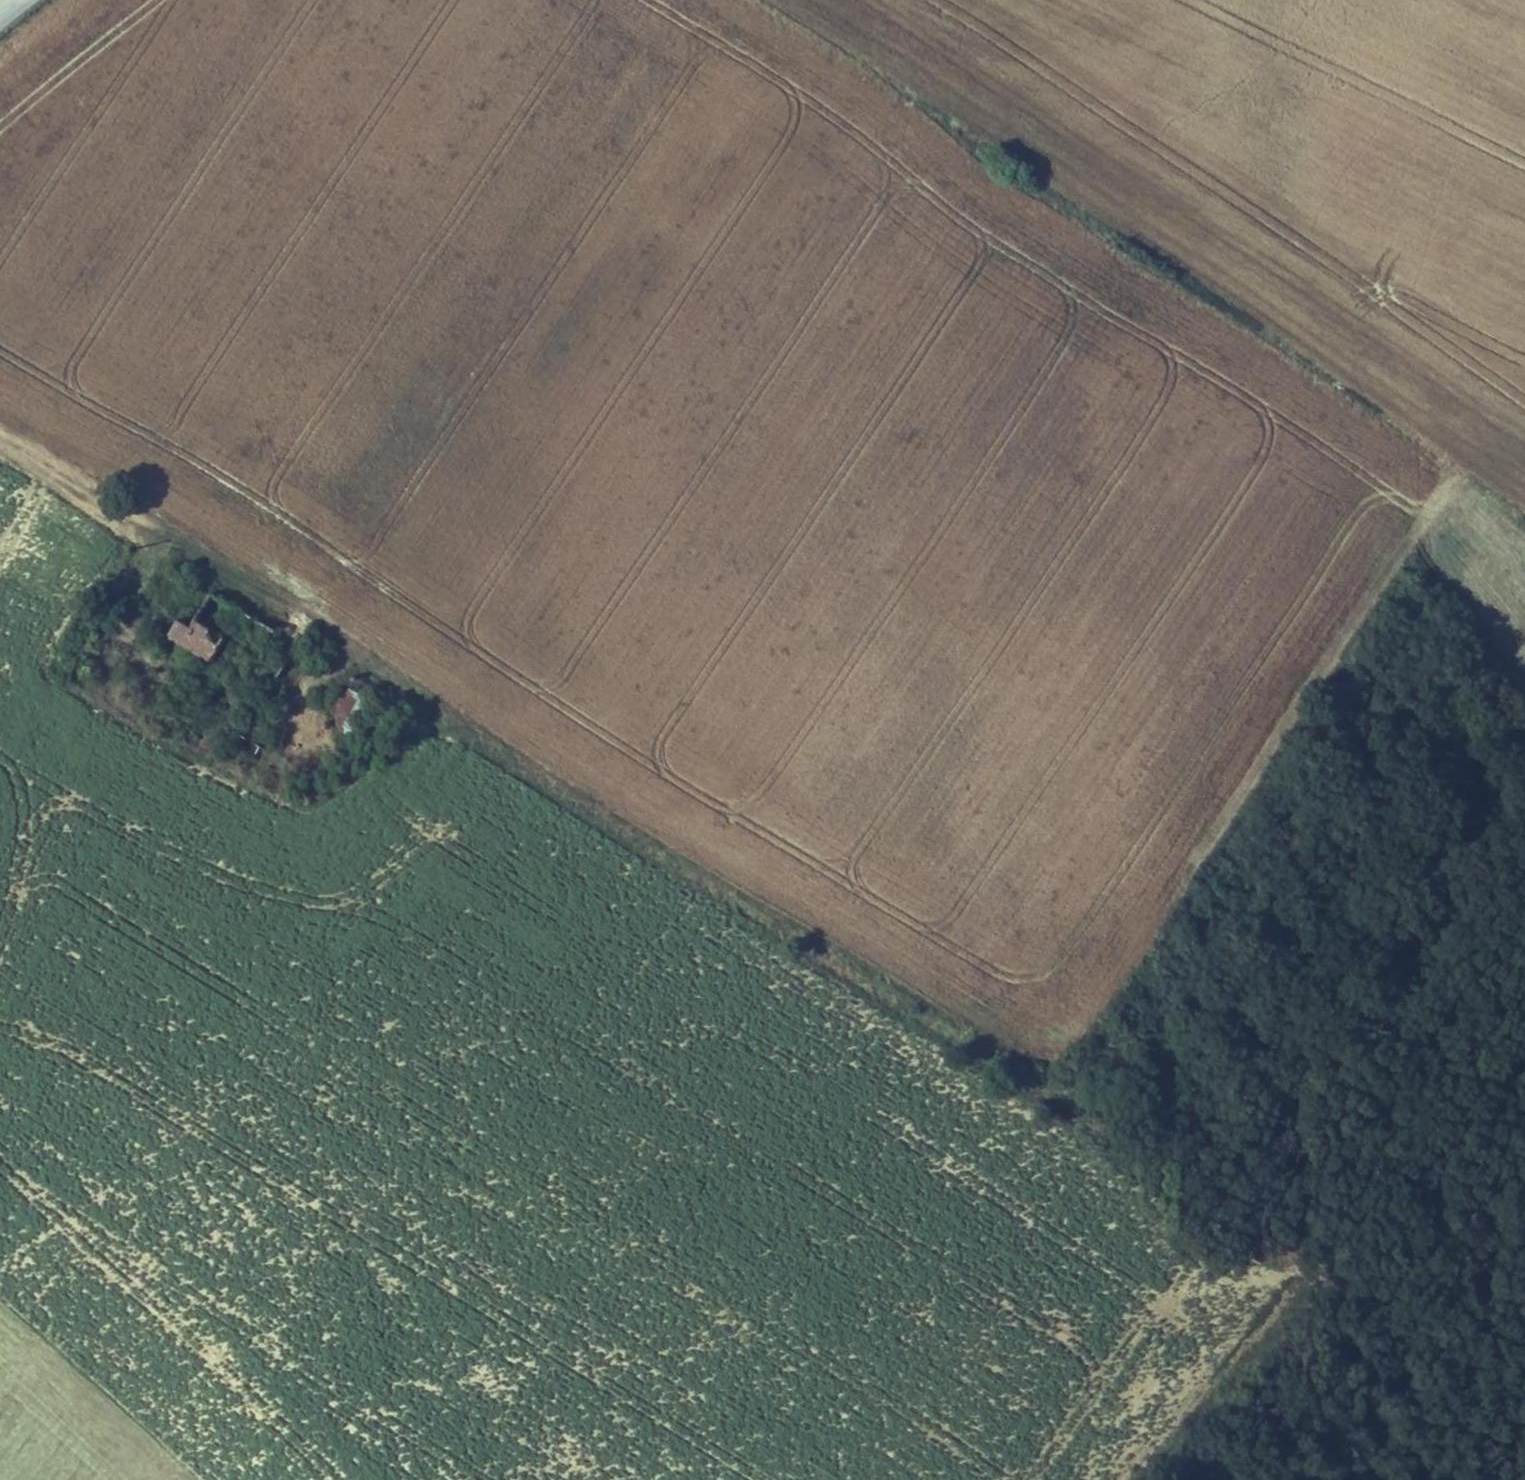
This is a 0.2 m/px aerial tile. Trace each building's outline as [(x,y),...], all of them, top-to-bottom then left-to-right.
[(209,663),(221,640),(178,616),(165,639),(209,663)] [(325,712),(346,733),(371,709),(351,688),(325,712)]
